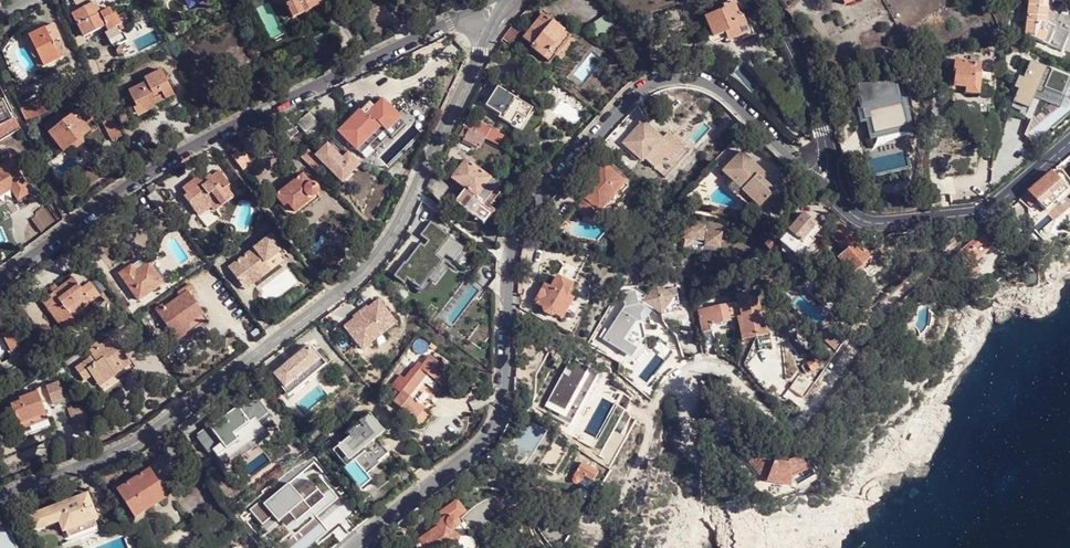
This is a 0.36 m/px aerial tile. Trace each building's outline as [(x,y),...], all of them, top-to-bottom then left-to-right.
[(185,5),(188,9),(207,0),(195,0),(185,5)] [(286,6),(292,18),(324,3),(323,0),(283,0),(286,6)] [(1050,0),(1029,0),(1025,34),(1062,50),(1069,33),(1055,27),(1062,11),(1067,8),(1063,2),(1050,0)] [(108,31),(117,27),(120,25),(114,14),(110,16),(106,9),(101,12),(95,1),(73,13),(84,37),(105,25),(108,31)] [(725,33),(746,24),(742,14),(739,12),(735,2),(710,12),(711,14),(705,17),(712,33),(714,37),(725,33)] [(286,21),(292,18),(286,6),(279,9),(286,21)] [(543,57),(565,31),(543,13),(524,38),(532,45),(530,48),(542,58),(543,57)] [(514,23),(503,38),(511,44),(523,29),(514,23)] [(33,44),(28,47),(32,55),(34,58),(34,59),(35,59),(36,59),(37,59),(37,58),(38,58),(40,58),(44,66),(65,55),(57,41),(53,43),(51,41),(61,37),(53,24),(29,36),(33,44)] [(625,41),(629,40),(621,24),(613,29),(620,42),(625,41)] [(750,33),(746,24),(725,33),(729,41),(750,33)] [(124,40),(117,27),(108,31),(104,33),(112,46),(124,40)] [(571,36),(565,31),(543,57),(550,62),(571,36)] [(24,38),(28,47),(33,44),(29,36),(24,38)] [(21,65),(15,52),(8,54),(14,72),(17,70),(21,65)] [(39,68),(44,66),(40,58),(38,58),(37,58),(37,59),(36,59),(35,59),(34,59),(34,58),(39,68)] [(978,95),(980,80),(980,72),(981,63),(955,60),(953,85),(965,86),(973,87),(973,94),(978,95)] [(161,69),(144,77),(146,81),(142,84),(129,91),(137,108),(151,101),(155,99),(158,104),(175,94),(161,69)] [(980,72),(980,80),(991,81),(991,73),(980,72)] [(895,122),(906,119),(901,103),(906,101),(904,93),(913,90),(909,73),(883,80),(888,96),(859,104),(866,127),(876,124),(875,118),(893,114),(895,119),(895,122)] [(965,93),(973,94),(973,87),(965,86),(965,93)] [(526,118),(533,109),(498,87),(486,106),(500,114),(503,116),(501,119),(511,126),(518,114),(526,118)] [(44,114),(56,107),(49,95),(37,102),(44,114)] [(20,129),(15,118),(13,119),(3,99),(0,101),(0,140),(20,129)] [(410,125),(402,117),(385,99),(378,106),(368,115),(365,112),(356,121),(353,118),(344,127),(346,129),(343,132),(362,151),(386,128),(391,133),(396,138),(410,125)] [(372,100),(353,118),(356,121),(365,112),(368,115),(378,106),(372,100)] [(153,105),(151,101),(137,108),(139,112),(136,114),(138,117),(155,108),(153,105)] [(37,102),(21,111),(27,123),(44,114),(37,102)] [(64,120),(48,132),(48,133),(50,135),(59,147),(62,151),(71,145),(76,147),(83,142),(82,136),(94,127),(79,108),(64,120)] [(528,120),(535,110),(533,109),(526,118),(528,120)] [(312,111),(298,123),(307,134),(322,123),(312,111)] [(43,125),(48,132),(64,120),(59,112),(43,125)] [(528,120),(526,118),(518,114),(511,126),(521,132),(528,120)] [(466,128),(476,134),(482,124),(469,117),(464,127),(466,128)] [(122,138),(111,118),(102,123),(112,142),(122,138)] [(897,126),(895,122),(895,119),(876,124),(866,127),(867,134),(897,126)] [(642,120),(633,130),(637,133),(645,124),(642,120)] [(637,133),(633,130),(621,143),(641,161),(644,159),(654,168),(664,158),(671,150),(675,153),(682,145),(667,133),(662,138),(645,124),(637,133)] [(386,128),(362,151),(366,156),(391,133),(386,128)] [(479,148),(485,138),(476,134),(466,128),(460,137),(469,142),(469,144),(479,148)] [(55,150),(59,147),(50,135),(45,139),(55,150)] [(337,138),(331,144),(335,147),(341,141),(337,138)] [(330,142),(317,154),(327,164),(338,176),(350,164),(356,158),(341,141),(335,147),(331,144),(330,142)] [(668,162),(675,153),(671,150),(664,158),(668,162)] [(758,174),(762,169),(741,150),(722,170),(733,181),(760,207),(775,190),(765,181),(758,174)] [(317,154),(308,163),(318,173),(327,164),(317,154)] [(1061,165),(1065,171),(1069,167),(1069,158),(1069,157),(1061,165)] [(350,164),(338,176),(344,182),(362,164),(356,158),(350,164)] [(483,202),(498,184),(465,159),(451,178),(466,189),(483,202)] [(11,189),(18,200),(31,192),(11,160),(0,167),(0,196),(11,189)] [(618,189),(625,182),(604,164),(578,194),(582,197),(576,203),(592,218),(599,211),(606,204),(618,189)] [(201,186),(198,182),(195,179),(183,188),(187,194),(184,196),(194,209),(209,197),(213,202),(218,209),(233,198),(225,187),(229,184),(231,182),(221,169),(213,176),(210,173),(206,177),(209,180),(201,186)] [(769,176),(762,169),(758,174),(765,181),(769,176)] [(1052,173),(1027,193),(1044,211),(1067,190),(1052,173)] [(1069,184),(1069,181),(1064,173),(1061,176),(1068,185),(1069,184)] [(295,212),(318,193),(319,193),(319,191),(319,189),(319,187),(318,186),(317,184),(315,183),(310,182),(304,174),(277,196),(287,210),(291,206),(295,212)] [(206,177),(198,182),(201,186),(209,180),(206,177)] [(762,208),(760,207),(733,181),(728,187),(756,214),(762,208)] [(628,185),(625,182),(618,189),(622,192),(628,185)] [(156,205),(164,199),(154,186),(152,184),(148,188),(150,191),(147,193),(156,205)] [(237,194),(229,184),(225,187),(233,198),(237,194)] [(499,184),(498,184),(483,202),(484,203),(485,202),(490,207),(504,188),(499,184)] [(1067,190),(1044,211),(1045,214),(1057,203),(1058,204),(1069,193),(1069,188),(1067,190)] [(484,203),(483,202),(466,189),(456,201),(483,222),(489,215),(481,208),(484,203)] [(622,192),(618,189),(606,204),(609,207),(611,209),(625,195),(622,192)] [(322,197),(318,193),(295,212),(293,214),(293,215),(293,216),(295,216),(322,197)] [(780,195),(772,204),(782,213),(791,204),(780,195)] [(197,214),(213,202),(209,197),(194,209),(197,214)] [(609,207),(606,204),(599,211),(603,214),(609,207)] [(806,213),(797,222),(787,234),(781,241),(784,243),(793,251),(795,253),(804,243),(809,248),(816,239),(814,237),(823,228),(806,213)] [(1004,213),(985,230),(989,234),(1008,217),(1004,213)] [(789,215),(778,226),(787,234),(797,222),(789,215)] [(720,251),(724,231),(683,224),(679,244),(720,251)] [(454,263),(465,249),(433,225),(395,275),(423,296),(443,269),(439,266),(446,257),(454,263)] [(844,226),(836,234),(848,248),(844,251),(840,255),(854,271),(856,270),(870,258),(872,256),(864,248),(857,240),(860,238),(855,233),(852,235),(844,226)] [(985,230),(980,234),(991,245),(995,241),(989,234),(985,230)] [(848,248),(836,234),(832,236),(844,251),(848,248)] [(980,234),(962,249),(965,252),(963,254),(973,264),(975,263),(973,261),(991,245),(980,234)] [(773,237),(765,244),(770,249),(778,242),(773,237)] [(239,281),(265,263),(279,252),(269,238),(229,267),(239,281)] [(793,251),(784,243),(779,249),(782,251),(781,251),(780,252),(779,254),(779,255),(780,256),(781,257),(782,258),(783,258),(784,257),(785,256),(786,254),(788,256),(793,251)] [(804,243),(795,253),(800,257),(809,248),(804,243)] [(145,257),(131,266),(135,272),(149,262),(145,257)] [(873,261),(870,258),(856,270),(859,273),(873,261)] [(135,272),(131,266),(119,274),(138,300),(163,283),(149,262),(135,272)] [(271,271),(265,263),(239,281),(246,289),(271,271)] [(741,263),(733,271),(738,276),(746,268),(741,263)] [(946,263),(935,273),(941,279),(952,270),(946,263)] [(544,284),(534,303),(541,308),(543,313),(551,318),(556,316),(568,294),(572,285),(556,276),(550,287),(544,284)] [(59,290),(52,295),(43,302),(63,329),(75,321),(71,316),(67,311),(86,296),(73,279),(59,290)] [(637,346),(626,342),(639,322),(641,321),(644,320),(653,307),(662,314),(675,294),(675,287),(666,289),(654,282),(643,299),(641,298),(639,298),(636,288),(619,293),(619,309),(602,339),(632,355),(637,346)] [(187,322),(188,324),(204,313),(192,295),(196,292),(189,283),(177,292),(180,296),(165,306),(163,304),(155,310),(172,334),(187,322)] [(48,291),(52,295),(59,290),(55,285),(48,291)] [(738,303),(698,312),(703,333),(713,331),(711,325),(731,321),(731,318),(737,316),(741,315),(746,334),(754,332),(756,337),(769,334),(765,316),(763,316),(752,319),(751,314),(762,312),(758,295),(749,297),(748,292),(737,295),(738,303)] [(574,298),(568,294),(556,316),(563,320),(574,298)] [(681,309),(675,294),(662,314),(681,309)] [(91,302),(86,296),(67,311),(71,316),(91,302)] [(361,359),(402,326),(381,298),(339,328),(361,359)] [(741,335),(746,334),(741,315),(737,316),(741,335)] [(645,336),(641,321),(639,322),(626,342),(637,346),(645,336)] [(193,330),(188,324),(187,322),(172,334),(177,341),(193,330)] [(833,328),(825,340),(837,351),(846,338),(840,333),(833,328)] [(10,330),(1,334),(10,352),(19,348),(10,330)] [(743,340),(756,337),(754,332),(746,334),(741,335),(743,340)] [(113,371),(115,375),(131,364),(112,336),(99,345),(97,343),(88,349),(92,355),(86,360),(75,368),(84,381),(92,376),(97,383),(113,371)] [(276,375),(274,377),(289,396),(327,364),(312,345),(310,347),(309,346),(275,374),(276,375)] [(868,345),(855,365),(859,367),(872,348),(868,345)] [(428,375),(442,386),(452,372),(430,355),(393,402),(416,419),(425,408),(411,397),(428,375)] [(915,372),(909,375),(911,382),(919,378),(923,375),(925,373),(926,371),(927,368),(929,358),(922,357),(922,359),(921,361),(921,363),(920,366),(918,368),(917,370),(915,372)] [(813,358),(805,363),(811,372),(819,367),(813,358)] [(61,367),(52,372),(57,378),(64,373),(61,367)] [(116,376),(115,375),(113,371),(97,383),(99,387),(116,376)] [(805,397),(815,383),(801,374),(791,388),(805,397)] [(849,374),(831,400),(838,405),(840,401),(841,402),(852,386),(851,384),(856,378),(849,374)] [(425,408),(442,386),(428,375),(411,397),(425,408)] [(18,425),(46,414),(42,403),(51,400),(45,385),(36,388),(37,391),(9,402),(18,425)] [(739,399),(732,391),(726,397),(733,405),(739,399)] [(246,407),(241,411),(260,435),(264,432),(246,407)] [(433,415),(425,408),(416,419),(425,426),(433,415)] [(229,420),(222,424),(212,432),(221,443),(216,448),(227,463),(248,447),(247,445),(260,435),(241,411),(229,420)] [(339,445),(334,449),(343,460),(345,462),(352,456),(367,473),(380,462),(379,460),(390,451),(377,437),(385,430),(369,412),(360,420),(362,423),(358,427),(355,424),(347,431),(350,435),(342,442),(341,441),(338,444),(339,445)] [(48,419),(46,414),(18,425),(20,430),(48,419)] [(219,421),(222,424),(229,420),(226,416),(219,421)] [(912,434),(905,431),(902,439),(909,442),(912,434)] [(766,448),(750,461),(766,482),(767,480),(788,482),(790,476),(809,469),(796,452),(787,455),(777,454),(766,448)] [(352,456),(345,462),(347,465),(355,459),(352,456)] [(575,484),(576,484),(579,483),(580,483),(585,476),(592,481),(598,472),(583,462),(572,479),(573,479),(572,481),(573,483),(574,484),(575,484)] [(142,505),(164,491),(149,468),(116,490),(135,517),(146,510),(142,505)] [(167,496),(164,491),(142,505),(146,510),(167,496)] [(30,517),(25,518),(31,533),(35,531),(59,523),(64,533),(67,543),(99,531),(96,521),(98,520),(88,495),(30,517)] [(117,507),(116,508),(115,509),(125,524),(128,522),(117,507)] [(423,526),(426,529),(417,535),(420,538),(418,539),(425,547),(426,547),(428,547),(448,547),(454,543),(456,543),(458,542),(458,541),(459,540),(459,537),(458,535),(453,528),(457,527),(458,524),(458,523),(458,522),(458,520),(457,518),(454,516),(453,516),(450,516),(447,519),(444,516),(436,522),(433,518),(423,526)] [(9,539),(0,542),(0,547),(12,547),(9,539)]
